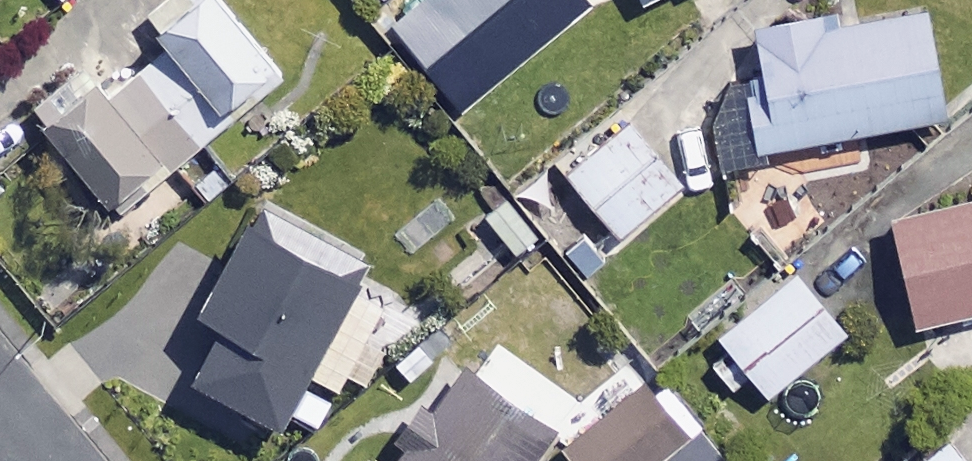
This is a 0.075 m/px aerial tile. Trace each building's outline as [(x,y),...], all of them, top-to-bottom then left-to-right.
[(225,0),(172,0),(153,16),(176,44),(112,97),(88,69),(40,109),(125,212),(288,76),(225,0)] [(466,113),(593,10),(585,0),(427,0),(395,26),(466,113)] [(712,90),(727,173),(776,165),(773,151),(951,120),(930,2),(761,31),(770,80),(712,90)] [(686,188),(629,118),(566,170),(624,239),(686,188)] [(542,242),(505,197),(480,218),(517,262),(542,242)] [(900,222),(924,328),(971,317),(971,205),(900,222)] [(377,274),(269,213),(212,314),(231,324),(199,380),(289,430),(377,274)] [(850,333),(798,271),(721,335),(773,397),(850,333)] [(428,403),(399,444),(411,453),(406,460),(542,460),(561,434),(470,370),(440,412),(428,403)] [(662,373),(569,451),(578,460),(658,460),(704,422),(662,373)] [(954,441),(928,460),(970,460),(954,441)]
